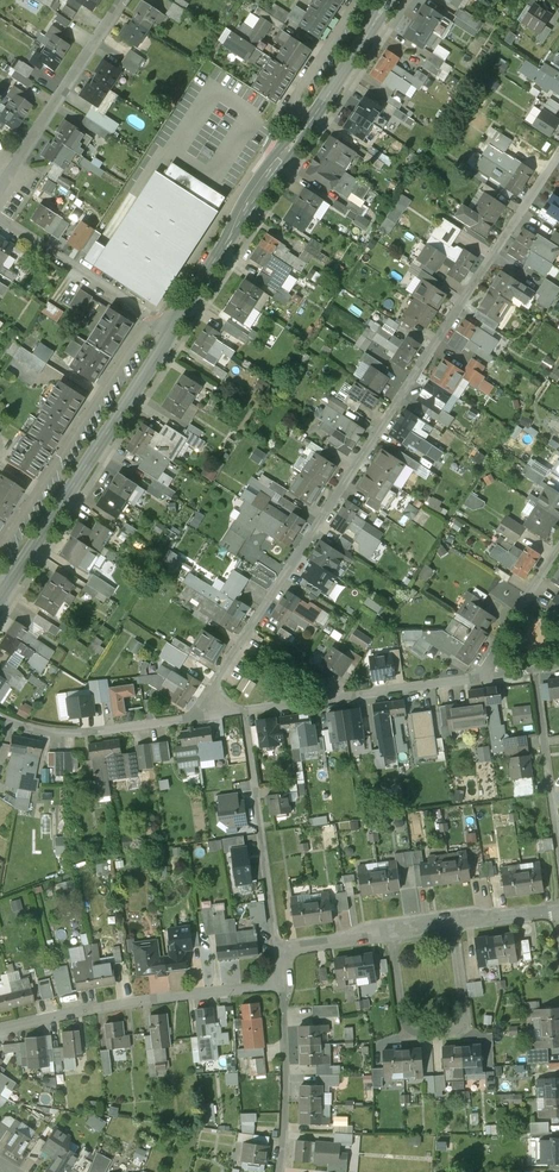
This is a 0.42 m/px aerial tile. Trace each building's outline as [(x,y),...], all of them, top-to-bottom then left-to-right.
[(55,0),(38,0),(37,0),(55,12),(61,4),(55,0)] [(67,2),(78,9),(82,4),(93,11),(100,0),(69,0),(67,2)] [(182,21),(192,1),(190,0),(177,0),(169,14),(182,21)] [(330,0),(316,0),(307,13),(327,26),(340,6),(330,0)] [(525,5),(531,10),(534,6),(535,6),(539,0),(528,0),(525,5)] [(142,1),(136,10),(139,12),(134,20),(149,30),(160,12),(142,1)] [(203,10),(194,4),(188,13),(197,19),(203,10)] [(77,12),(66,5),(62,11),(73,18),(77,12)] [(449,21),(425,5),(414,21),(432,33),(433,32),(439,36),(449,21)] [(307,13),(295,6),(288,18),(299,25),(307,13)] [(531,10),(522,23),(540,35),(552,17),(535,6),(534,6),(531,10)] [(480,21),(461,9),(456,17),(475,29),(478,31),(483,24),(479,22),(480,21)] [(327,26),(307,13),(299,25),(298,26),(318,39),(327,26)] [(70,21),(59,14),(55,20),(66,27),(70,21)] [(253,30),(245,41),(256,48),(261,39),(267,31),(271,24),(261,17),(253,30)] [(475,29),(456,17),(453,23),(471,35),(475,29)] [(134,20),(129,28),(126,26),(120,36),(138,47),(149,30),(134,20)] [(432,33),(414,21),(404,37),(422,49),(425,44),(430,47),(437,36),(436,35),(432,33)] [(253,30),(241,22),(233,34),(245,41),(253,30)] [(63,33),(52,26),(45,36),(50,39),(45,47),(62,58),(66,52),(71,46),(60,38),(63,33)] [(291,37),(285,33),(280,30),(274,40),(285,47),(291,37)] [(245,41),(233,34),(225,46),(263,72),(271,59),(256,48),(245,41)] [(281,52),(275,61),(296,74),(311,50),(291,37),(285,47),(281,52)] [(281,52),(261,39),(256,48),(271,59),(275,61),(281,52)] [(62,58),(45,47),(40,54),(36,51),(29,62),(40,69),(43,64),(54,71),(62,58)] [(400,58),(387,50),(379,63),(391,71),(395,65),(400,58)] [(144,60),(131,51),(126,58),(140,67),(144,60)] [(445,61),(433,53),(428,61),(448,74),(452,68),(443,62),(445,61)] [(140,67),(126,58),(121,65),(135,74),(140,67)] [(16,59),(10,67),(16,71),(22,63),(16,59)] [(275,61),(271,59),(263,72),(252,89),(276,104),(296,74),(275,61)] [(104,60),(97,70),(100,72),(95,80),(110,90),(122,72),(104,60)] [(448,74),(428,61),(424,68),(444,81),(448,74)] [(379,63),(371,76),(383,84),(387,77),(391,71),(379,63)] [(406,72),(395,65),(391,71),(402,79),(406,72)] [(554,70),(548,66),(544,72),(550,76),(554,70)] [(402,79),(391,71),(387,77),(398,84),(402,79)] [(95,80),(90,88),(87,86),(81,95),(99,107),(110,90),(95,80)] [(24,93),(13,86),(6,96),(11,99),(6,107),(23,118),(32,105),(21,98),(24,93)] [(403,104),(392,96),(387,103),(397,109),(399,111),(403,104)] [(383,108),(365,97),(355,113),(373,125),(382,131),(387,122),(378,116),(383,108)] [(549,98),(545,104),(557,112),(558,109),(558,104),(549,98)] [(545,104),(544,103),(540,109),(542,110),(554,118),(557,112),(545,104)] [(6,107),(1,114),(0,113),(0,128),(1,129),(4,124),(15,131),(23,118),(6,107)] [(399,111),(397,109),(393,114),(405,122),(405,121),(413,127),(416,122),(408,117),(399,111)] [(542,110),(532,126),(549,138),(558,123),(558,121),(554,118),(542,110)] [(355,113),(344,129),(362,140),(373,125),(355,113)] [(103,116),(98,125),(104,128),(109,120),(103,116)] [(82,132),(64,120),(59,129),(62,131),(56,140),(82,156),(93,138),(83,132),(82,132)] [(355,153),(331,137),(319,155),(344,171),(355,153)] [(56,140),(51,148),(48,146),(41,155),(60,167),(65,159),(77,166),(82,157),(82,156),(56,140)] [(393,161),(372,147),(368,153),(380,160),(390,166),(393,161)] [(380,160),(368,153),(364,160),(380,170),(384,164),(380,160)] [(344,171),(319,155),(307,172),(349,200),(353,193),(363,200),(371,189),(344,171)] [(501,168),(487,159),(483,164),(509,181),(512,175),(501,168)] [(516,169),(505,162),(501,168),(512,175),(516,169)] [(516,169),(512,175),(525,183),(533,171),(521,162),(516,169)] [(217,211),(156,173),(107,249),(97,242),(101,235),(95,230),(82,250),(88,254),(85,259),(155,306),(217,211)] [(525,183),(512,175),(509,181),(504,188),(517,196),(525,183)] [(497,192),(483,183),(478,190),(485,194),(493,199),(497,192)] [(323,200),(305,188),(295,205),(312,216),(323,200)] [(404,192),(383,228),(393,234),(415,198),(404,192)] [(493,199),(485,194),(474,212),(493,224),(504,206),(493,199)] [(554,194),(549,202),(552,204),(548,211),(543,208),(538,216),(554,227),(558,219),(558,220),(558,197),(554,194)] [(348,208),(337,201),(333,207),(344,214),(348,208)] [(40,204),(30,219),(53,234),(61,221),(62,219),(40,204)] [(312,216),(295,205),(284,221),(309,236),(319,220),(317,219),(312,216)] [(474,212),(463,205),(455,217),(485,236),(493,224),(474,212)] [(455,226),(443,219),(439,226),(450,234),(455,226)] [(53,234),(52,235),(60,240),(69,226),(61,221),(53,234)] [(81,222),(78,227),(75,225),(70,232),(73,234),(68,243),(75,247),(75,246),(82,250),(95,230),(81,222)] [(542,237),(541,239),(524,229),(516,241),(552,264),(558,252),(558,247),(542,237)] [(556,231),(550,239),(558,245),(558,234),(556,231)] [(280,242),(267,234),(259,247),(272,255),(275,249),(280,242)] [(463,251),(458,248),(456,251),(432,236),(428,243),(428,244),(469,270),(477,257),(465,249),(463,251)] [(0,238),(0,265),(12,246),(0,238)] [(324,246),(312,239),(308,245),(320,252),(324,246)] [(552,264),(516,241),(508,254),(525,265),(527,263),(546,276),(553,265),(552,264)] [(469,270),(428,244),(418,260),(423,263),(436,271),(443,261),(453,268),(448,274),(461,282),(469,270)] [(308,245),(304,251),(322,262),(326,256),(320,252),(308,245)] [(272,255),(259,247),(251,259),(263,267),(268,261),(272,255)] [(286,256),(275,249),(272,255),(283,262),(286,256)] [(283,262),(272,255),(268,261),(279,268),(283,262)] [(436,271),(423,263),(420,269),(422,270),(432,277),(436,271)] [(432,277),(422,270),(417,278),(423,281),(424,281),(434,287),(438,281),(432,277)] [(281,285),(260,271),(255,278),(277,292),(283,285),(282,284),(281,285)] [(533,291),(502,271),(490,289),(510,302),(514,295),(525,303),(533,291)] [(263,292),(245,280),(235,296),(253,308),(263,292)] [(546,280),(542,287),(555,296),(558,290),(558,288),(546,280)] [(434,287),(424,281),(423,281),(414,296),(419,299),(435,310),(445,295),(434,287)] [(555,296),(542,287),(537,294),(541,296),(537,302),(547,308),(555,296)] [(510,302),(490,289),(477,309),(478,310),(498,323),(511,303),(510,302)] [(99,302),(80,290),(70,305),(89,317),(99,302)] [(277,292),(273,298),(285,306),(288,300),(277,292)] [(253,308),(235,296),(224,312),(242,324),(253,308)] [(435,310),(419,299),(408,316),(416,322),(426,328),(437,311),(435,310)] [(64,313),(49,302),(42,313),(58,323),(64,313)] [(110,309),(88,343),(111,358),(112,358),(134,324),(110,309)] [(498,323),(478,310),(474,317),(484,323),(495,331),(500,324),(498,323)] [(408,316),(405,314),(400,321),(412,328),(416,322),(408,316)] [(399,325),(390,319),(386,325),(395,331),(399,325)] [(480,329),(465,320),(457,332),(480,347),(491,354),(499,342),(492,337),(480,329)] [(242,332),(226,322),(222,329),(237,339),(242,332)] [(380,327),(375,323),(371,330),(376,333),(380,327)] [(495,331),(484,323),(480,329),(492,337),(496,331),(495,331)] [(220,333),(208,325),(200,338),(212,346),(216,340),(220,333)] [(404,342),(380,327),(376,333),(377,334),(413,357),(421,344),(408,336),(404,342)] [(264,338),(253,330),(249,336),(260,344),(264,338)] [(371,330),(365,339),(371,343),(374,340),(377,334),(376,333),(371,330)] [(480,347),(457,332),(449,345),(461,353),(465,346),(476,353),(480,347)] [(413,357),(377,334),(374,340),(396,354),(392,361),(405,369),(413,357)] [(365,339),(361,336),(355,345),(366,352),(371,343),(365,339)] [(212,346),(200,338),(191,351),(203,359),(208,352),(212,346)] [(227,347),(216,340),(212,346),(223,353),(227,347)] [(88,343),(87,342),(83,348),(72,341),(64,353),(76,360),(70,368),(94,383),(111,358),(88,343)] [(40,342),(32,354),(47,364),(54,352),(40,342)] [(32,354),(19,346),(12,357),(40,375),(47,364),(32,354)] [(223,353),(212,346),(208,352),(219,359),(223,353)] [(491,354),(480,347),(476,353),(490,362),(494,356),(491,354)] [(385,366),(367,354),(363,362),(371,367),(381,373),(385,366)] [(463,373),(444,360),(431,380),(451,393),(463,374),(464,373),(463,373)] [(472,360),(468,366),(479,373),(483,367),(472,360)] [(479,373),(468,366),(463,373),(464,373),(463,374),(479,384),(484,376),(479,373)] [(381,373),(371,367),(361,384),(378,396),(389,379),(381,373)] [(202,387),(184,375),(173,391),(191,403),(202,387)] [(451,393),(431,380),(419,398),(420,400),(430,407),(438,412),(441,409),(451,393)] [(61,382),(26,435),(50,451),(85,398),(61,382)] [(361,384),(357,382),(348,395),(362,403),(372,410),(380,397),(378,396),(361,384)] [(227,394),(215,386),(211,393),(223,400),(227,394)] [(191,403),(173,391),(163,407),(181,419),(191,403)] [(362,403),(349,395),(343,403),(357,412),(362,403)] [(345,408),(334,400),(326,412),(338,420),(341,415),(345,408)] [(454,418),(441,409),(438,412),(430,407),(426,413),(448,427),(454,418)] [(418,418),(406,410),(398,423),(410,431),(414,425),(418,418)] [(337,422),(323,413),(319,419),(323,421),(333,428),(337,422)] [(333,428),(323,421),(318,428),(329,434),(333,428)] [(364,431),(352,422),(347,429),(337,422),(333,428),(356,443),(364,431)] [(410,431),(398,423),(390,435),(402,443),(406,437),(410,431)] [(161,435),(144,424),(135,436),(148,445),(171,460),(184,441),(185,439),(183,437),(166,427),(161,435)] [(202,433),(191,425),(187,431),(198,439),(202,433)] [(425,432),(414,425),(410,431),(421,438),(425,432)] [(356,443),(333,428),(329,434),(332,437),(328,443),(348,456),(356,443)] [(198,439),(187,431),(183,437),(185,439),(184,441),(200,451),(205,443),(198,439)] [(421,438),(410,431),(406,437),(417,444),(421,438)] [(26,435),(24,434),(6,462),(32,479),(50,451),(26,435)] [(135,436),(127,449),(140,457),(148,445),(135,436)] [(438,450),(430,444),(426,449),(435,455),(438,450)] [(552,447),(548,453),(557,459),(558,457),(558,452),(552,447)] [(152,448),(139,468),(155,479),(158,480),(171,460),(152,448)] [(396,456),(384,449),(371,469),(393,483),(406,463),(396,456)] [(421,464),(400,450),(396,456),(406,463),(417,471),(421,464)] [(335,465),(312,451),(306,460),(301,457),(294,467),(303,473),(322,486),(335,465)] [(550,469),(535,460),(531,467),(545,476),(550,469)] [(545,476),(531,467),(528,465),(522,473),(540,484),(545,476)] [(393,483),(371,469),(358,489),(369,497),(382,505),(387,508),(400,488),(393,483)] [(137,485),(119,473),(109,489),(127,501),(137,485)] [(322,486),(303,473),(290,493),(310,505),(322,486)] [(3,522),(23,491),(0,476),(0,519),(3,522)] [(158,480),(155,479),(151,485),(163,493),(172,499),(176,492),(158,480)] [(287,490),(273,481),(268,488),(274,492),(282,497),(287,490)] [(163,493),(151,485),(147,491),(159,499),(163,493)] [(268,488),(264,485),(260,492),(270,498),(274,492),(268,488)] [(547,486),(536,503),(538,504),(558,518),(558,516),(558,494),(547,486)] [(127,501),(109,489),(98,505),(116,517),(127,501)] [(482,511),(488,501),(474,492),(468,503),(482,511)] [(382,505),(369,497),(365,503),(378,512),(382,505)] [(288,519),(255,499),(251,505),(284,526),(288,519)] [(359,509),(347,501),(339,513),(351,521),(355,516),(359,509)] [(251,505),(251,504),(239,523),(251,530),(254,525),(261,530),(264,525),(278,534),(276,538),(289,546),(297,534),(284,526),(251,505)] [(538,504),(525,524),(545,538),(558,518),(538,504)] [(305,521),(292,513),(288,519),(284,526),(297,534),(305,521)] [(351,521),(339,513),(330,526),(343,534),(347,527),(351,521)] [(366,523),(355,516),(351,521),(362,528),(366,523)] [(525,528),(508,516),(507,517),(506,516),(502,522),(503,523),(498,530),(504,534),(508,527),(520,535),(525,528)] [(362,528),(351,521),(347,527),(358,535),(362,528)] [(92,531),(80,523),(71,536),(83,544),(84,543),(87,537),(92,531)] [(138,531),(127,524),(123,530),(134,537),(138,531)] [(249,533),(238,526),(234,532),(230,529),(220,546),(235,556),(249,533)] [(520,535),(508,527),(504,534),(516,542),(520,535)] [(83,544),(71,536),(58,556),(86,573),(98,553),(84,543),(83,544)] [(108,551),(87,537),(84,543),(98,553),(105,557),(108,551)] [(528,546),(524,553),(513,546),(512,547),(503,541),(504,540),(500,537),(496,543),(498,544),(533,567),(541,554),(528,546)] [(343,556),(320,542),(309,559),(332,574),(343,556)] [(533,567),(498,544),(491,555),(513,569),(512,572),(524,580),(533,567)] [(301,578),(326,594),(336,577),(312,561),(301,578)] [(512,576),(498,567),(494,574),(508,582),(512,576)] [(74,584),(56,573),(45,589),(63,600),(74,584)] [(99,592),(87,585),(83,591),(95,598),(99,592)] [(63,600),(45,589),(35,605),(53,616),(63,600)] [(300,599),(288,591),(280,604),(303,619),(303,618),(312,624),(321,610),(312,604),(310,607),(299,600),(300,599)] [(484,601),(468,591),(464,598),(468,600),(468,599),(480,607),(484,601)] [(557,596),(549,608),(558,614),(558,597),(557,596)] [(231,606),(220,599),(216,605),(228,612),(231,606)] [(248,607),(236,599),(231,606),(228,612),(240,620),(248,607)] [(480,607),(468,599),(468,600),(459,614),(476,625),(485,631),(491,622),(492,623),(495,623),(496,620),(496,617),(480,607)] [(303,619),(280,604),(272,616),(284,624),(288,618),(299,625),(303,619)] [(228,612),(216,605),(213,611),(224,618),(228,612)] [(228,612),(224,618),(220,625),(232,633),(240,620),(228,612)] [(309,622),(303,619),(299,625),(305,628),(309,622)] [(28,630),(15,622),(7,634),(19,643),(23,637),(28,630)] [(74,630),(63,623),(59,629),(70,636),(74,630)] [(472,631),(461,624),(453,637),(477,653),(489,634),(485,631),(476,625),(472,631)] [(292,635),(281,628),(277,634),(289,641),(292,635)] [(341,641),(345,633),(335,628),(331,635),(341,641)] [(440,632),(403,630),(403,646),(409,649),(423,658),(432,643),(440,632)] [(225,645),(204,631),(192,649),(191,650),(212,664),(225,645)] [(371,640),(357,631),(352,639),(366,648),(371,640)] [(453,637),(443,631),(440,631),(440,632),(432,643),(447,652),(449,649),(453,652),(452,654),(469,665),(477,653),(453,637)] [(7,634),(0,645),(0,648),(11,655),(16,649),(19,643),(7,634)] [(34,644),(23,637),(19,643),(30,649),(34,644)] [(192,649),(175,639),(171,645),(188,656),(191,650),(192,649)] [(30,649),(19,643),(16,649),(26,655),(30,649)] [(350,658),(333,648),(322,665),(341,677),(347,667),(352,660),(350,658)] [(47,652),(42,649),(38,654),(44,658),(47,652)] [(399,649),(390,650),(391,654),(392,654),(394,672),(402,671),(399,649)] [(363,657),(354,652),(350,658),(352,660),(347,667),(354,671),(363,657)] [(391,654),(370,657),(374,680),(395,677),(394,672),(392,654),(391,654)] [(200,683),(188,674),(183,681),(162,667),(158,674),(159,674),(168,680),(192,695),(200,683)] [(3,671),(0,676),(0,678),(4,681),(3,681),(14,688),(19,681),(3,671)] [(42,682),(30,673),(26,679),(38,688),(42,682)] [(168,680),(159,674),(158,674),(147,676),(147,682),(164,693),(163,695),(184,708),(192,695),(168,680)] [(256,684),(244,677),(237,689),(248,696),(256,684)] [(548,680),(550,699),(558,698),(558,678),(548,680)] [(107,680),(98,681),(101,703),(111,702),(109,688),(107,680)] [(134,685),(109,688),(111,702),(113,718),(126,716),(124,698),(135,697),(134,685)] [(498,687),(483,689),(485,704),(487,717),(489,727),(496,726),(497,726),(494,703),(500,702),(498,687)] [(483,689),(468,691),(470,706),(478,705),(485,704),(483,689)] [(67,694),(70,718),(94,716),(91,691),(67,694)] [(404,700),(389,703),(391,717),(398,716),(406,715),(404,700)] [(23,702),(16,713),(25,718),(32,708),(23,702)] [(389,702),(374,704),(381,754),(381,755),(382,756),(396,754),(396,753),(397,753),(396,747),(395,740),(393,730),(391,717),(389,703),(389,702)] [(485,704),(478,705),(480,718),(487,717),(485,704)] [(529,706),(512,709),(514,725),(531,722),(529,706)] [(359,709),(342,712),(347,740),(354,739),(354,743),(357,746),(362,745),(364,742),(359,709)] [(431,710),(410,713),(416,751),(424,749),(425,753),(437,751),(435,739),(431,710)] [(331,742),(347,740),(342,712),(327,714),(331,742)] [(310,714),(295,716),(297,731),(304,730),(312,728),(310,714)] [(295,716),(280,718),(281,726),(282,733),(283,733),(290,732),(297,731),(295,716)] [(398,716),(391,717),(393,730),(400,729),(398,716)] [(275,719),(257,721),(258,726),(261,748),(279,745),(278,742),(284,741),(283,733),(282,733),(281,726),(276,727),(275,719)] [(258,726),(250,727),(253,749),(261,748),(258,726)] [(496,726),(489,727),(491,743),(498,742),(496,726)] [(210,728),(195,730),(197,744),(199,758),(201,769),(211,767),(210,763),(207,764),(204,743),(212,742),(210,728)] [(195,730),(181,732),(183,746),(190,745),(197,744),(195,730)] [(304,730),(297,731),(299,744),(306,743),(304,730)] [(329,730),(322,731),(325,752),(332,751),(329,730)] [(297,731),(290,732),(295,762),(302,761),(299,744),(297,731)] [(539,734),(531,735),(532,745),(540,744),(539,734)] [(15,752),(14,757),(12,757),(6,786),(17,788),(26,739),(11,736),(9,751),(15,752)] [(442,738),(435,739),(437,751),(438,760),(445,759),(442,738)] [(17,788),(17,789),(35,792),(37,779),(33,778),(36,761),(34,761),(35,756),(38,756),(41,742),(26,739),(17,788)] [(133,754),(120,756),(118,740),(103,742),(104,743),(106,758),(108,771),(109,778),(136,774),(133,754)] [(167,742),(151,744),(153,762),(170,759),(167,742)] [(104,743),(88,745),(91,760),(98,759),(106,758),(104,743)] [(150,744),(136,746),(139,768),(153,766),(150,744)] [(197,744),(190,745),(192,759),(199,758),(197,744)] [(480,746),(481,760),(493,760),(492,745),(480,746)] [(527,748),(514,750),(515,757),(528,756),(527,748)] [(52,751),(52,773),(82,772),(82,750),(52,751)] [(515,757),(509,758),(512,779),(531,777),(528,756),(515,757)] [(106,758),(98,759),(100,772),(108,771),(106,758)] [(211,767),(201,769),(203,787),(211,788),(214,788),(211,767)] [(296,784),(280,786),(281,794),(288,793),(297,791),(296,784)] [(237,792),(217,795),(218,804),(238,801),(237,792)] [(281,794),(267,796),(268,805),(270,804),(272,815),(290,812),(288,793),(281,794)] [(218,804),(219,812),(218,812),(220,820),(225,824),(236,823),(237,826),(247,825),(245,809),(240,806),(239,801),(238,801),(218,804)] [(312,816),(313,824),(331,823),(331,815),(312,816)] [(57,855),(67,855),(68,835),(58,835),(57,855)] [(243,836),(222,839),(224,853),(231,852),(245,850),(243,836)] [(557,848),(555,836),(538,839),(540,851),(557,848)] [(245,850),(231,852),(234,868),(232,868),(234,878),(235,877),(236,886),(251,884),(249,871),(251,871),(249,859),(247,860),(245,850)] [(411,852),(403,853),(405,867),(413,866),(411,852)] [(466,852),(459,853),(460,860),(467,859),(466,852)] [(447,854),(428,857),(432,885),(451,882),(448,861),(447,854)] [(460,860),(448,861),(451,882),(470,880),(467,859),(460,860)] [(396,861),(389,862),(390,869),(397,869),(396,861)] [(491,861),(484,862),(486,877),(494,876),(491,861)] [(539,863),(520,865),(524,893),(543,891),(539,863)] [(424,865),(413,866),(416,887),(427,886),(424,865)] [(520,865),(501,868),(505,896),(524,893),(520,865)] [(366,866),(359,867),(360,874),(367,873),(366,866)] [(390,869),(379,871),(381,892),(400,890),(397,869),(390,869)] [(367,873),(360,874),(363,895),(381,892),(379,871),(367,873)] [(329,893),(322,894),(323,901),(330,900),(329,893)] [(298,897),(291,898),(292,905),(299,904),(298,897)] [(323,901),(311,902),(314,923),(333,921),(330,900),(323,901)] [(264,902),(252,903),(254,924),(266,922),(264,902)] [(299,904),(292,905),(295,926),(314,923),(311,902),(299,904)] [(190,927),(169,929),(171,951),(169,951),(169,957),(165,957),(167,972),(187,970),(184,951),(193,950),(193,948),(191,933),(190,927)] [(255,930),(236,932),(237,942),(238,957),(238,958),(258,956),(255,930)] [(198,932),(191,933),(193,948),(200,947),(198,932)] [(513,934),(494,937),(497,957),(509,956),(516,955),(513,934)] [(494,937),(475,940),(478,960),(486,959),(497,957),(494,937)] [(226,943),(225,938),(216,939),(219,960),(238,957),(237,942),(226,943)] [(528,940),(521,941),(524,961),(531,960),(528,940)] [(155,942),(142,943),(143,947),(136,948),(139,976),(157,973),(158,973),(156,958),(158,958),(155,942)] [(373,954),(354,956),(357,977),(368,976),(376,975),(373,954)] [(516,955),(509,956),(510,963),(517,962),(516,955)] [(354,956),(335,959),(338,980),(345,979),(357,977),(354,956)] [(158,958),(156,958),(158,973),(157,973),(158,978),(168,977),(167,972),(165,957),(158,958)] [(486,959),(478,960),(479,967),(487,966),(486,959)] [(111,964),(98,966),(99,971),(93,972),(95,987),(115,984),(111,964)] [(81,969),(72,970),(75,990),(95,987),(93,972),(82,974),(81,969)] [(376,975),(368,976),(369,983),(377,982),(376,975)] [(52,977),(40,980),(44,998),(56,996),(52,977)] [(68,978),(54,982),(57,995),(71,992),(68,978)] [(345,979),(338,980),(339,987),(346,986),(345,979)] [(485,979),(470,981),(471,996),(486,995),(485,979)] [(21,989),(10,992),(14,1007),(33,1002),(28,982),(20,984),(21,989)] [(14,1007),(10,992),(0,994),(0,1010),(14,1007)] [(259,1003),(242,1005),(244,1019),(243,1019),(246,1048),(237,1049),(238,1058),(264,1055),(259,1003)] [(338,1005),(313,1006),(313,1015),(340,1014),(338,1005)] [(213,1008),(196,1010),(198,1024),(197,1024),(199,1036),(200,1050),(201,1061),(213,1059),(213,1060),(218,1059),(216,1044),(229,1043),(228,1033),(221,1034),(220,1027),(215,1027),(213,1008)] [(540,1010),(541,1017),(542,1029),(558,1028),(558,1008),(540,1010)] [(167,1014),(151,1016),(153,1031),(151,1031),(152,1035),(153,1049),(154,1049),(172,1047),(167,1014)] [(123,1021),(107,1024),(109,1038),(108,1038),(110,1050),(119,1048),(118,1037),(125,1036),(123,1021)] [(321,1025),(300,1026),(300,1045),(321,1044),(321,1032),(321,1025)] [(542,1029),(543,1041),(543,1048),(558,1047),(558,1028),(542,1029)] [(79,1030),(62,1032),(64,1046),(63,1046),(64,1058),(75,1057),(73,1045),(81,1044),(79,1030)] [(152,1035),(145,1036),(147,1051),(154,1051),(154,1049),(153,1049),(152,1035)] [(199,1036),(191,1037),(193,1051),(200,1050),(199,1036)] [(43,1037),(25,1039),(28,1059),(40,1057),(41,1062),(45,1061),(45,1057),(45,1049),(43,1037)] [(19,1043),(2,1045),(3,1053),(20,1051),(19,1043)] [(321,1044),(300,1045),(301,1064),(322,1063),(322,1056),(321,1044)] [(481,1046),(462,1047),(463,1068),(475,1068),(482,1067),(481,1046)] [(462,1047),(443,1049),(444,1070),(452,1069),(463,1068),(462,1047)] [(52,1048),(45,1049),(45,1057),(45,1061),(53,1060),(52,1048)] [(422,1049),(403,1050),(404,1072),(416,1071),(423,1071),(422,1049)] [(403,1050),(384,1051),(385,1073),(392,1072),(404,1072),(403,1050)] [(114,1052),(105,1052),(106,1073),(115,1073),(114,1052)] [(549,1063),(549,1071),(558,1070),(558,1063),(549,1063)] [(340,1066),(317,1066),(317,1075),(340,1074),(340,1066)] [(242,1084),(241,1071),(229,1072),(229,1084),(242,1084)] [(488,1090),(497,1089),(496,1073),(487,1074),(488,1090)] [(442,1076),(434,1077),(435,1092),(435,1096),(443,1096),(442,1076)] [(434,1077),(427,1077),(428,1092),(435,1092),(434,1077)] [(545,1079),(545,1086),(546,1098),(558,1097),(558,1078),(545,1079)] [(322,1086),(301,1085),(301,1105),(322,1105),(322,1093),(322,1086)] [(546,1098),(546,1110),(546,1117),(558,1116),(558,1097),(546,1098)] [(322,1105),(301,1105),(300,1124),(321,1124),(322,1117),(322,1105)] [(96,1112),(89,1122),(104,1131),(110,1120),(96,1112)] [(259,1132),(259,1112),(245,1112),(245,1132),(259,1132)] [(0,1121),(0,1140),(9,1127),(0,1121)] [(488,1123),(488,1133),(504,1133),(504,1124),(488,1123)] [(353,1126),(333,1125),(333,1133),(348,1133),(348,1134),(353,1134),(353,1126)] [(55,1127),(45,1142),(41,1149),(42,1150),(54,1157),(45,1171),(66,1171),(70,1171),(71,1170),(71,1171),(73,1167),(73,1168),(81,1155),(80,1155),(64,1144),(69,1136),(55,1127)] [(16,1129),(4,1147),(18,1156),(30,1139),(16,1129)] [(255,1134),(241,1132),(239,1141),(246,1142),(254,1143),(255,1134)] [(552,1132),(530,1133),(531,1142),(536,1142),(537,1142),(537,1141),(552,1141),(552,1139),(552,1132)] [(348,1134),(335,1134),(334,1143),(341,1144),(341,1145),(352,1146),(353,1134),(348,1134)] [(39,1138),(27,1156),(35,1161),(42,1150),(41,1149),(45,1142),(39,1138)] [(552,1139),(552,1141),(537,1141),(537,1142),(536,1142),(537,1163),(558,1162),(558,1139),(552,1139)] [(334,1143),(297,1140),(295,1160),(330,1163),(329,1171),(339,1171),(339,1164),(346,1165),(347,1153),(340,1152),(341,1145),(341,1144),(334,1143)] [(254,1143),(246,1142),(244,1161),(267,1164),(270,1145),(254,1143)] [(81,1155),(73,1168),(79,1171),(87,1159),(91,1152),(84,1148),(80,1155),(81,1155)] [(89,1171),(106,1171),(112,1160),(98,1152),(89,1171)] [(79,1171),(80,1171),(88,1171),(93,1161),(87,1159),(79,1171)]
